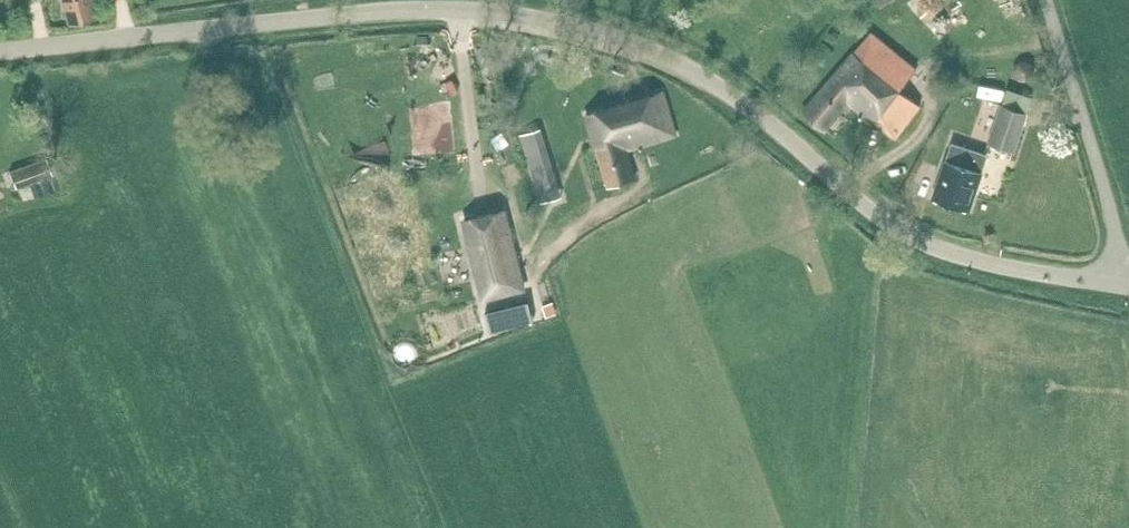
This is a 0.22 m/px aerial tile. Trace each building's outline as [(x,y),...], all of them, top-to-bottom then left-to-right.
[(69,24),(95,17),(91,0),(63,0),(69,24)] [(955,14),(940,0),(939,0),(927,13),(943,28),(955,14)] [(896,138),(921,105),(901,89),(917,69),(872,32),(803,112),(825,129),(848,100),(896,138)] [(626,150),(676,134),(662,91),(587,114),(609,187),(635,179),(626,150)] [(1014,153),(1028,112),(1001,103),(988,143),(1014,153)] [(540,129),(521,135),(542,201),(561,196),(540,129)] [(970,208),(983,172),(982,172),(987,155),(953,143),(947,160),(946,160),(934,196),(970,208)] [(49,158),(11,172),(16,188),(54,174),(49,158)] [(484,298),(523,289),(504,210),(464,220),(484,298)] [(490,334),(536,320),(532,303),(485,316),(490,334)] [(1103,511),(1082,514),(1083,525),(1104,523),(1103,511)]
